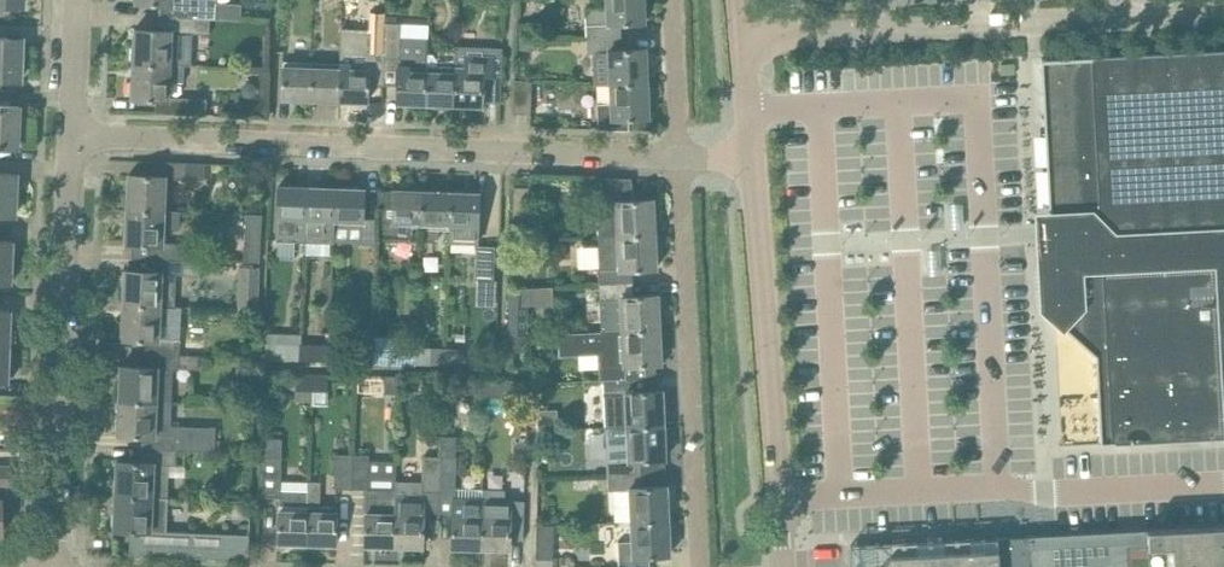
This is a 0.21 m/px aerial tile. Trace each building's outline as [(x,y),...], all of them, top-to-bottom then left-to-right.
[(136,3),(160,4),(159,17),(209,19),(215,19),(216,2),(216,0),(136,0),(136,3)] [(587,37),(621,35),(620,23),(644,22),(643,2),(646,2),(646,0),(606,0),(607,7),(585,8),(587,37)] [(216,2),(215,19),(226,19),(227,3),(216,2)] [(133,59),(133,64),(184,66),(185,34),(209,35),(209,19),(159,17),(159,29),(135,28),(134,47),(131,47),(131,59),(133,59)] [(384,24),(369,23),(341,22),(339,52),(339,64),(338,100),(368,101),(369,55),(383,55),(384,24)] [(516,23),(516,35),(535,35),(535,23),(516,23)] [(400,24),(384,24),(383,55),(398,56),(396,102),(425,103),(427,54),(427,42),(400,41),(400,24)] [(593,85),(610,85),(610,84),(647,82),(646,64),(649,64),(648,52),(646,52),(645,47),(621,48),(621,35),(587,37),(587,53),(592,53),(593,85)] [(538,36),(519,36),(519,50),(538,50),(538,36)] [(5,80),(5,78),(20,79),(22,38),(0,37),(0,80),(5,80)] [(453,67),(454,67),(453,104),(482,105),(483,102),(500,102),(502,47),(454,46),(453,67)] [(1223,232),(1223,50),(1041,59),(1049,208),(1058,216),(1058,217),(1090,215),(1113,238),(1223,232)] [(451,109),(452,104),(453,104),(454,67),(453,67),(437,67),(438,61),(432,55),(427,54),(425,103),(438,103),(437,109),(451,109)] [(309,99),(310,69),(294,68),(294,63),(283,62),(281,98),(309,99)] [(310,63),(310,69),(309,99),(338,100),(339,64),(338,64),(338,69),(322,69),(323,64),(310,63)] [(156,99),(155,113),(206,115),(207,98),(170,97),(170,81),(183,82),(184,66),(133,64),(132,82),(130,81),(129,93),(132,93),(132,98),(156,99)] [(530,114),(532,80),(515,79),(514,113),(530,114)] [(647,86),(647,82),(610,84),(610,85),(611,104),(597,104),(598,128),(628,129),(628,118),(648,117),(648,98),(650,98),(650,86),(647,86)] [(0,105),(0,146),(17,147),(19,106),(0,105)] [(127,204),(127,209),(164,210),(166,179),(186,179),(203,180),(204,163),(153,161),(153,175),(129,174),(128,193),(125,193),(125,204),(127,204)] [(14,215),(16,174),(0,173),(0,214),(14,215)] [(600,220),(600,235),(654,233),(653,215),(656,215),(656,203),(653,203),(653,198),(632,199),(631,178),(601,177),(602,201),(602,202),(616,201),(617,219),(600,220)] [(276,241),(304,242),(306,187),(278,186),(276,241)] [(334,188),(306,187),(304,242),(333,243),(333,225),(334,188)] [(364,189),(334,188),(333,225),(363,226),(362,244),(377,245),(377,236),(377,222),(363,221),(364,189)] [(377,236),(420,238),(421,191),(393,190),(393,191),(379,190),(378,214),(377,222),(377,236)] [(448,229),(450,192),(421,191),(420,238),(436,238),(437,229),(448,229)] [(450,192),(448,229),(448,240),(478,241),(479,193),(450,192)] [(132,244),(131,257),(183,259),(183,244),(163,243),(163,229),(179,229),(180,211),(164,211),(164,210),(127,209),(126,227),(124,227),(123,238),(126,238),(126,244),(132,244)] [(251,249),(251,256),(262,256),(264,215),(234,214),(233,248),(251,249)] [(599,269),(600,284),(632,282),(632,269),(656,268),(655,249),(658,249),(657,237),(654,238),(654,233),(600,235),(602,269),(599,269)] [(12,282),(13,241),(0,240),(0,282),(12,282)] [(475,279),(493,280),(495,246),(476,245),(475,279)] [(1060,249),(1041,270),(1043,308),(1084,345),(1096,356),(1097,385),(1099,414),(1100,443),(1115,442),(1161,439),(1223,436),(1223,334),(1223,318),(1221,272),(1208,259),(1185,260),(1152,262),(1114,264),(1079,266),(1060,249)] [(182,275),(183,259),(131,257),(131,269),(125,269),(124,288),(121,288),(121,300),(123,300),(123,305),(160,306),(161,290),(176,291),(176,275),(182,275)] [(219,265),(219,276),(234,276),(234,266),(219,265)] [(259,267),(240,266),(240,268),(239,268),(237,306),(238,306),(238,308),(257,308),(259,267)] [(657,294),(633,295),(632,282),(600,284),(601,299),(600,299),(601,331),(659,329),(658,310),(661,310),(660,299),(657,299),(657,294)] [(511,300),(510,334),(527,335),(527,301),(511,300)] [(146,340),(145,354),(178,355),(179,339),(159,339),(160,306),(123,305),(123,323),(120,322),(119,334),(122,334),(122,339),(146,340)] [(9,345),(11,310),(0,310),(0,345),(9,345)] [(602,349),(604,379),(656,376),(655,364),(661,363),(660,344),(662,344),(662,333),(659,333),(659,329),(601,331),(558,333),(559,355),(578,354),(578,350),(602,349)] [(389,339),(373,339),(372,362),(416,363),(416,347),(417,331),(408,331),(408,347),(395,347),(389,339)] [(300,359),(301,344),(301,335),(265,334),(265,358),(300,359)] [(329,345),(301,344),(300,359),(329,360),(329,345)] [(8,381),(9,345),(0,345),(0,381),(8,381)] [(329,360),(343,361),(344,345),(329,345),(329,360)] [(416,363),(430,363),(431,348),(416,347),(416,363)] [(459,349),(444,348),(443,364),(459,364),(459,349)] [(120,395),(119,401),(171,402),(172,371),(177,371),(178,355),(145,354),(145,365),(121,364),(120,384),(117,383),(117,395),(120,395)] [(310,374),(295,374),(295,389),(310,390),(310,374)] [(310,374),(310,390),(325,390),(326,375),(310,374)] [(382,392),(398,393),(398,377),(383,376),(382,392)] [(604,379),(606,426),(663,424),(663,405),(665,405),(665,394),(662,394),(662,389),(657,389),(656,376),(604,379)] [(486,380),(485,395),(501,396),(528,397),(529,381),(501,380),(486,380)] [(435,395),(437,386),(423,382),(421,391),(435,395)] [(142,450),(174,451),(213,452),(214,432),(201,432),(201,428),(170,427),(171,402),(119,401),(119,418),(116,418),(115,429),(118,429),(118,434),(142,435),(142,450)] [(527,417),(516,416),(516,440),(527,440),(527,417)] [(606,426),(609,475),(642,474),(641,460),(665,459),(664,440),(667,440),(666,428),(664,428),(663,424),(606,426)] [(259,472),(258,496),(279,497),(278,542),(306,542),(307,491),(280,490),(282,438),(261,438),(259,472)] [(516,457),(526,458),(527,441),(516,441),(516,457)] [(116,490),(115,496),(166,498),(168,467),(173,467),(174,451),(142,450),(141,461),(117,460),(116,479),(113,479),(113,490),(116,490)] [(351,491),(352,457),(335,456),(334,490),(351,491)] [(437,512),(437,490),(438,457),(422,456),(421,480),(396,479),(396,489),(394,545),(423,546),(424,512),(437,512)] [(369,457),(352,457),(351,491),(366,491),(365,544),(394,545),(396,489),(368,488),(369,457)] [(483,488),(483,485),(455,484),(455,457),(438,457),(437,490),(437,512),(453,513),(452,546),(481,547),(482,500),(483,488)] [(0,467),(0,485),(11,485),(11,466),(0,467)] [(630,490),(632,521),(668,520),(667,501),(670,501),(669,489),(666,490),(666,484),(642,486),(642,474),(609,475),(609,491),(630,490)] [(308,481),(307,491),(306,542),(336,543),(337,514),(319,513),(320,482),(308,481)] [(482,500),(481,547),(509,548),(510,539),(523,539),(524,501),(505,500),(505,489),(483,488),(482,500)] [(165,530),(166,498),(115,496),(115,513),(112,513),(112,524),(114,525),(114,530),(130,530),(129,554),(248,559),(250,522),(238,521),(238,533),(165,530)] [(668,520),(632,521),(633,540),(618,541),(619,566),(636,566),(650,566),(649,555),(670,554),(669,535),(671,535),(671,524),(668,524),(668,520)] [(537,524),(536,558),(553,559),(554,525),(537,524)] [(1147,529),(1147,540),(1025,546),(1027,566),(1223,566),(1223,525),(1147,529)] [(997,536),(947,539),(936,540),(850,544),(851,566),(999,566),(997,536)]
